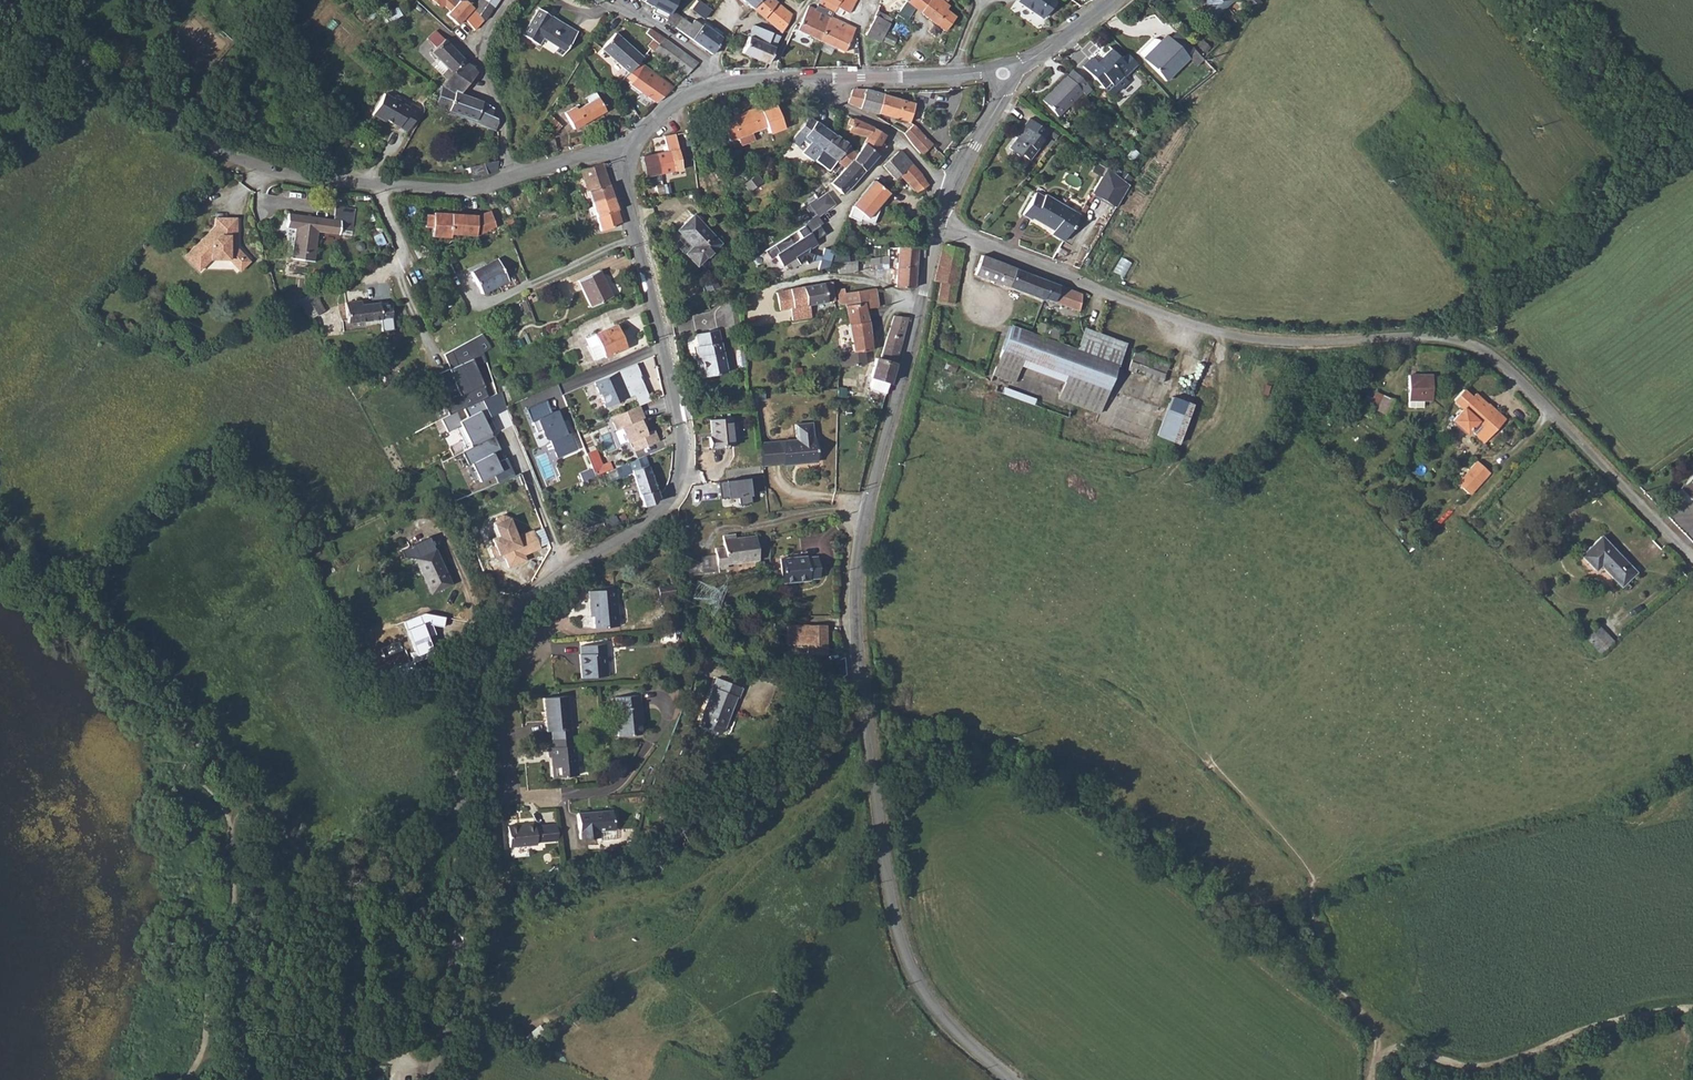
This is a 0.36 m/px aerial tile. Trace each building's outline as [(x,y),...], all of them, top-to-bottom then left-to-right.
[(451,10),(462,21),(464,19),(474,30),(483,20),(473,8),(469,4),(472,2),(472,0),(461,0),(451,10)] [(473,8),(483,20),(494,6),(484,0),(478,0),(473,8)] [(514,5),(524,12),(533,0),(518,0),(514,5)] [(642,0),(668,14),(671,9),(676,0),(642,0)] [(692,9),(705,18),(712,8),(701,0),(698,0),(692,9)] [(751,7),(781,32),(789,15),(772,0),(757,0),(751,7)] [(816,4),(832,12),(835,5),(824,0),(819,0),(816,4)] [(832,12),(839,15),(842,10),(848,12),(855,0),(838,0),(835,5),(832,12)] [(906,1),(915,7),(944,31),(954,17),(944,9),(932,0),(907,0),(906,1)] [(944,9),(947,5),(940,0),(932,0),(944,9)] [(1020,4),(1041,18),(1054,0),(1023,0),(1020,4)] [(1208,4),(1203,9),(1212,17),(1230,0),(1205,0),(1208,4)] [(1256,0),(1244,0),(1249,5),(1247,7),(1252,12),(1260,4),(1256,0)] [(901,8),(901,9),(910,14),(915,7),(906,1),(901,8)] [(795,24),(792,29),(820,41),(830,16),(807,5),(798,26),(795,24)] [(539,9),(523,36),(536,43),(541,35),(561,47),(559,50),(566,54),(578,32),(539,9)] [(666,18),(665,20),(711,54),(719,36),(719,35),(711,30),(701,23),(700,24),(698,23),(693,19),(689,23),(671,9),(668,14),(666,18)] [(877,9),(874,16),(888,23),(889,24),(893,17),(877,9)] [(830,16),(820,41),(843,52),(854,27),(843,22),(830,16)] [(874,16),(866,33),(879,39),(888,23),(874,16)] [(648,27),(644,32),(651,39),(659,44),(664,37),(648,27)] [(714,27),(711,30),(719,35),(721,32),(714,27)] [(430,51),(439,61),(450,72),(462,60),(463,59),(463,58),(435,30),(427,38),(435,47),(430,51)] [(741,52),(766,63),(774,46),(778,37),(763,30),(758,40),(747,36),(741,52)] [(602,48),(628,73),(638,61),(642,57),(615,32),(602,48)] [(1139,52),(1161,76),(1184,58),(1186,60),(1189,58),(1185,55),(1193,48),(1182,37),(1180,38),(1175,33),(1170,38),(1166,35),(1160,41),(1159,39),(1154,38),(1139,52)] [(659,44),(655,50),(656,51),(670,61),(681,50),(664,37),(659,44)] [(651,39),(648,47),(655,52),(656,51),(655,50),(659,44),(651,39)] [(1098,64),(1093,59),(1091,57),(1082,66),(1111,94),(1118,87),(1119,88),(1128,79),(1115,67),(1122,60),(1107,46),(1100,53),(1104,58),(1098,64)] [(656,51),(655,52),(683,73),(685,74),(697,61),(681,50),(670,61),(656,51)] [(1100,53),(1093,59),(1098,64),(1104,58),(1100,53)] [(1184,58),(1161,76),(1165,80),(1186,60),(1184,58)] [(441,84),(440,89),(434,106),(494,129),(497,123),(496,117),(490,115),(493,108),(483,102),(460,94),(476,72),(472,66),(462,60),(450,72),(445,79),(441,84)] [(439,61),(433,66),(445,79),(450,72),(439,61)] [(1205,61),(1195,70),(1204,80),(1215,71),(1205,61)] [(630,83),(655,102),(667,91),(639,70),(630,83)] [(1072,70),(1048,92),(1065,107),(1082,91),(1085,94),(1090,89),(1072,70)] [(851,88),(846,102),(859,108),(877,113),(907,121),(910,113),(918,116),(922,105),(902,99),(892,97),(865,89),(851,88)] [(1065,107),(1048,92),(1040,100),(1057,116),(1065,107)] [(382,119),(404,132),(417,109),(409,104),(407,108),(401,105),(403,101),(393,96),(391,100),(382,95),(370,115),(381,121),(382,119)] [(575,107),(564,113),(574,129),(606,110),(597,98),(576,109),(575,107)] [(757,106),(720,120),(728,141),(737,137),(740,145),(753,140),(750,133),(765,127),(757,106)] [(550,115),(542,123),(552,133),(560,126),(550,115)] [(808,116),(788,141),(795,147),(801,141),(806,145),(801,153),(812,161),(813,160),(820,150),(833,133),(808,116)] [(1024,125),(1007,147),(1018,156),(1020,154),(1028,159),(1036,150),(1034,147),(1046,132),(1028,117),(1022,124),(1024,125)] [(872,127),(853,118),(849,132),(866,137),(862,143),(873,151),(881,138),(883,134),(872,127)] [(912,124),(903,133),(912,145),(921,154),(931,144),(912,124)] [(641,155),(640,160),(644,176),(680,169),(674,133),(663,135),(666,150),(641,155)] [(833,133),(820,150),(813,160),(827,170),(834,161),(843,168),(851,158),(852,160),(855,155),(846,146),(848,144),(833,133)] [(855,155),(852,160),(863,171),(879,154),(883,147),(885,145),(882,142),(884,139),(881,138),(873,151),(862,143),(855,155)] [(553,140),(539,145),(541,152),(556,147),(553,140)] [(738,148),(731,151),(738,168),(745,165),(738,148)] [(900,150),(887,161),(899,176),(912,164),(900,150)] [(838,174),(829,183),(841,195),(852,184),(863,171),(852,160),(851,158),(843,168),(838,174)] [(497,160),(482,163),(486,174),(497,169),(497,160)] [(601,162),(590,166),(593,174),(591,175),(595,187),(608,183),(601,162)] [(482,163),(468,167),(472,179),(486,174),(482,163)] [(912,164),(899,176),(915,192),(928,185),(918,171),(912,164)] [(590,166),(580,170),(586,190),(590,203),(612,196),(608,183),(595,187),(591,175),(593,174),(590,166)] [(1109,167),(1093,193),(1117,208),(1130,185),(1109,167)] [(752,178),(742,185),(750,194),(759,186),(752,178)] [(873,180),(852,206),(848,215),(858,220),(859,218),(872,224),(879,208),(876,207),(887,192),(873,180)] [(814,181),(802,190),(807,197),(819,188),(814,181)] [(655,185),(658,199),(664,198),(661,184),(655,185)] [(555,187),(540,191),(545,205),(559,200),(555,187)] [(1034,193),(1022,215),(1030,220),(1031,218),(1048,228),(1050,225),(1054,228),(1050,234),(1062,241),(1077,215),(1044,195),(1042,197),(1034,193)] [(808,205),(809,206),(815,215),(816,216),(833,204),(829,198),(828,198),(825,194),(824,194),(808,205)] [(612,196),(590,203),(599,231),(620,223),(619,217),(612,196)] [(815,215),(809,206),(805,209),(812,218),(815,215)] [(286,215),(284,227),(294,228),(290,259),(310,261),(315,232),(336,234),(337,230),(350,232),(353,210),(334,207),(332,222),(286,215)] [(423,214),(423,227),(430,227),(429,236),(448,237),(448,233),(473,235),(474,236),(494,225),(489,210),(475,215),(431,212),(431,214),(423,214)] [(693,213),(677,228),(692,246),(685,252),(695,263),(718,242),(693,213)] [(201,232),(181,249),(195,264),(207,253),(225,253),(233,261),(242,251),(235,243),(235,215),(213,214),(213,222),(207,227),(210,229),(204,234),(201,232)] [(812,219),(803,225),(808,232),(818,225),(821,223),(816,216),(815,215),(812,218),(812,219)] [(823,234),(818,225),(808,232),(803,225),(796,230),(800,237),(791,243),(787,236),(764,250),(769,258),(774,254),(781,265),(793,257),(798,264),(803,261),(805,264),(810,261),(811,255),(806,254),(807,249),(814,243),(812,240),(823,234)] [(942,245),(933,283),(940,285),(936,302),(950,305),(958,268),(962,249),(942,245)] [(898,246),(895,286),(914,287),(916,256),(923,257),(924,247),(918,246),(898,246)] [(827,267),(831,251),(821,248),(819,257),(818,260),(815,269),(827,267)] [(242,251),(233,261),(239,267),(248,258),(242,251)] [(887,255),(868,258),(869,268),(880,269),(880,265),(887,264),(887,255)] [(1080,294),(980,256),(973,276),(1040,301),(1042,299),(1077,312),(1080,294)] [(450,276),(464,269),(458,257),(444,264),(450,276)] [(496,258),(471,270),(481,291),(506,279),(496,258)] [(854,260),(836,263),(837,273),(856,271),(854,260)] [(599,272),(570,285),(582,310),(590,306),(591,308),(612,298),(599,272)] [(832,300),(830,281),(775,292),(779,310),(789,308),(792,320),(810,316),(808,305),(832,300)] [(834,289),(837,303),(838,304),(843,304),(850,340),(870,337),(868,325),(866,308),(878,306),(876,288),(844,292),(842,288),(834,289)] [(313,291),(298,299),(310,320),(325,311),(313,291)] [(360,301),(345,303),(347,330),(365,328),(365,320),(391,318),(390,304),(380,306),(379,303),(361,305),(360,301)] [(892,315),(887,334),(901,338),(907,317),(892,315)] [(615,324),(594,334),(604,357),(626,348),(615,324)] [(1057,332),(1038,326),(1034,336),(1009,327),(991,377),(1013,385),(1015,378),(1061,394),(1058,402),(1096,415),(1113,367),(1120,348),(1121,345),(1084,331),(1077,351),(1053,343),(1057,332)] [(695,346),(697,357),(700,357),(704,376),(724,373),(717,329),(696,334),(698,345),(695,346)] [(468,406),(490,397),(477,365),(487,361),(484,352),(492,346),(483,333),(444,354),(450,368),(434,375),(438,387),(454,382),(460,394),(444,400),(450,414),(468,406)] [(876,358),(874,363),(870,377),(888,382),(901,338),(887,334),(880,359),(876,358)] [(870,337),(850,340),(851,351),(867,350),(870,349),(870,337)] [(1120,348),(1113,367),(1159,385),(1166,366),(1120,348)] [(851,351),(837,352),(838,360),(838,366),(864,364),(867,350),(851,351)] [(1380,354),(1368,362),(1372,368),(1384,359),(1380,354)] [(637,363),(594,381),(604,406),(634,394),(639,405),(651,400),(637,363)] [(1432,377),(1408,377),(1408,401),(1409,401),(1409,409),(1423,408),(1423,401),(1432,401),(1432,377)] [(1461,389),(1453,399),(1454,399),(1453,401),(1461,408),(1451,419),(1465,432),(1475,421),(1481,427),(1491,417),(1474,401),(1461,389)] [(450,414),(442,418),(448,431),(461,425),(472,446),(493,435),(486,419),(508,408),(501,391),(490,397),(468,406),(450,414)] [(1375,393),(1368,407),(1387,417),(1394,402),(1375,393)] [(1190,404),(1169,397),(1155,436),(1176,443),(1190,404)] [(569,429),(566,430),(558,408),(553,410),(548,399),(526,407),(536,431),(542,429),(546,438),(550,439),(558,458),(577,449),(569,429)] [(709,436),(707,436),(708,447),(732,444),(730,417),(708,419),(709,436)] [(796,438),(784,439),(784,461),(784,463),(818,460),(813,421),(796,423),(796,438)] [(501,448),(495,435),(493,435),(472,446),(462,451),(476,479),(479,477),(481,481),(495,474),(498,482),(516,474),(508,457),(499,461),(494,452),(501,448)] [(760,464),(784,461),(784,439),(758,441),(760,464)] [(617,467),(614,468),(618,478),(631,472),(642,506),(653,503),(657,496),(640,441),(624,446),(626,456),(615,461),(617,467)] [(596,472),(605,468),(597,448),(587,452),(596,472)] [(1457,482),(1471,494),(1490,471),(1476,459),(1457,482)] [(615,461),(605,465),(607,471),(614,468),(617,467),(615,461)] [(614,468),(607,471),(612,481),(618,478),(614,468)] [(748,478),(718,483),(719,498),(738,495),(739,505),(751,503),(748,478)] [(1681,489),(1692,501),(1692,478),(1681,489)] [(622,515),(627,522),(639,513),(633,506),(622,515)] [(511,516),(494,522),(499,535),(493,538),(495,545),(491,548),(494,556),(504,553),(509,567),(528,559),(526,554),(541,547),(534,529),(518,534),(511,516)] [(722,546),(713,547),(716,567),(726,565),(725,561),(756,556),(753,534),(733,536),(732,533),(721,535),(722,546)] [(1601,535),(1581,554),(1594,568),(1599,564),(1620,585),(1635,571),(1601,535)] [(438,547),(417,556),(433,592),(454,583),(438,547)] [(804,554),(778,556),(780,580),(806,578),(806,576),(817,575),(815,554),(804,555),(804,554)] [(616,588),(589,591),(590,600),(592,600),(595,627),(619,625),(616,588)] [(429,654),(436,651),(431,637),(438,635),(434,626),(445,627),(447,617),(426,613),(404,621),(415,651),(410,652),(415,665),(431,659),(429,654)] [(826,623),(787,625),(788,644),(807,643),(808,653),(827,653),(826,642),(824,640),(824,632),(826,632),(826,623)] [(1597,627),(1592,632),(1608,647),(1613,643),(1597,627)] [(1592,632),(1584,640),(1598,653),(1602,650),(1608,647),(1592,632)] [(577,656),(576,656),(578,680),(604,678),(601,646),(577,648),(577,656)] [(714,676),(698,718),(722,727),(734,695),(735,696),(739,686),(714,676)] [(544,731),(549,731),(566,729),(569,729),(566,697),(542,700),(544,731)] [(615,709),(612,709),(615,738),(637,736),(636,719),(638,719),(637,697),(614,699),(615,709)] [(722,727),(698,718),(696,722),(720,731),(722,727)] [(566,729),(549,731),(550,740),(567,738),(566,729)] [(567,738),(550,740),(550,748),(570,746),(569,738),(567,738)] [(570,746),(550,748),(546,748),(547,757),(550,757),(551,765),(550,766),(551,778),(576,775),(573,746),(570,746)] [(595,838),(595,837),(597,831),(611,830),(609,811),(603,812),(575,814),(577,840),(595,838)] [(534,824),(507,826),(509,846),(510,847),(511,858),(529,856),(528,845),(535,844),(535,842),(545,842),(543,825),(534,826),(534,824)] [(556,824),(543,825),(545,842),(558,840),(556,824)] [(492,884),(483,886),(485,895),(493,894),(492,884)]
